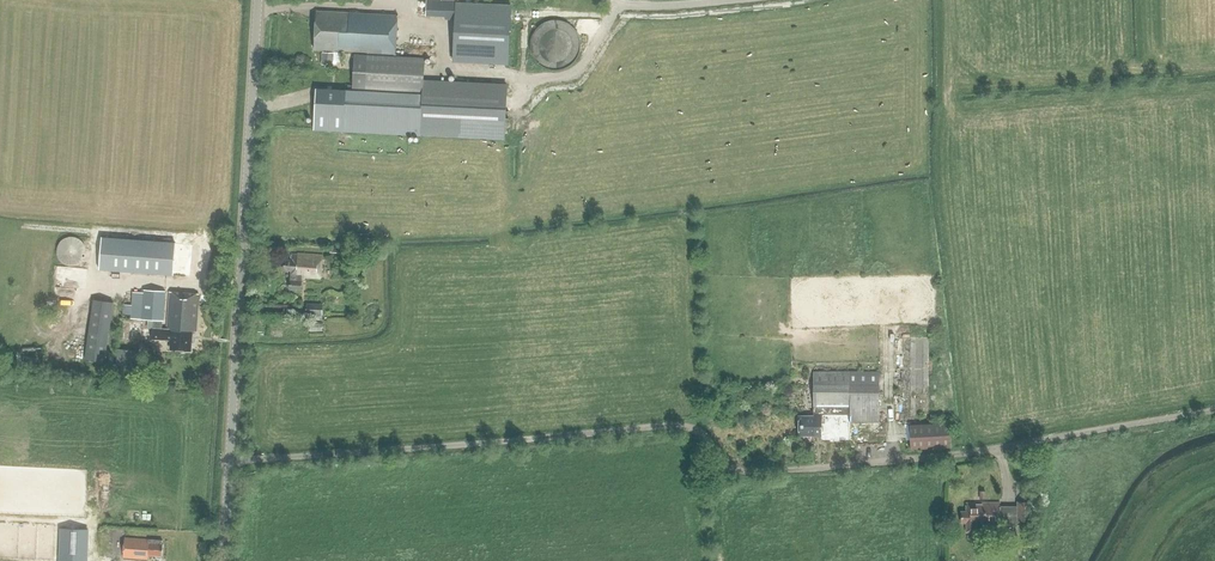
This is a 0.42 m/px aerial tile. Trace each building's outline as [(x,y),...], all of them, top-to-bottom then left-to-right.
[(458,2),(427,1),(426,16),(457,18),(458,4),(458,2)] [(510,7),(458,4),(457,18),(455,62),(508,65),(510,7)] [(333,65),(333,50),(368,52),(367,55),(354,54),(352,91),(316,89),(314,129),(504,139),(507,85),(423,80),(424,59),(395,57),(398,15),(317,11),(315,49),(323,50),(322,64),(333,65)] [(557,18),(555,18),(552,18),(549,19),(547,19),(546,20),(543,21),(542,22),(540,23),(539,25),(538,25),(535,28),(534,29),(533,31),(532,33),(532,34),(531,35),(531,37),(530,39),(530,41),(530,43),(530,45),(530,47),(530,49),(531,51),(531,52),(532,54),(532,55),(533,56),(534,58),(535,60),(536,61),(537,62),(538,63),(539,64),(541,65),(543,66),(544,67),(547,68),(550,69),(553,70),(556,70),(558,70),(560,69),(562,69),(564,68),(566,67),(568,67),(569,66),(571,65),(572,63),(574,62),(575,61),(577,59),(578,56),(579,55),(580,53),(580,52),(581,50),(581,48),(581,47),(581,44),(581,42),(581,41),(581,39),(580,37),(580,35),(579,34),(578,32),(578,31),(576,29),(575,27),(574,26),(573,25),(572,24),(571,23),(569,22),(567,21),(565,20),(562,19),(559,18),(557,18)] [(57,249),(57,252),(58,255),(58,258),(60,260),(62,262),(64,264),(66,265),(69,266),(72,266),(74,266),(77,265),(80,264),(82,262),(84,260),(85,258),(86,255),(86,252),(86,249),(85,246),(84,244),(82,241),(80,239),(77,238),(74,237),(72,237),(69,237),(66,238),(64,240),(61,242),(59,244),(58,246),(57,249)] [(173,276),(175,244),(102,238),(99,270),(173,276)] [(320,279),(322,256),(292,253),(291,255),(291,260),(285,260),(284,270),(291,271),(291,280),(290,289),(301,290),(302,277),(320,279)] [(196,331),(199,294),(169,292),(167,330),(162,329),(163,321),(164,321),(166,291),(144,290),(144,293),(133,292),(131,319),(152,320),(151,338),(167,340),(167,344),(170,344),(169,349),(191,350),(192,331),(196,331)] [(85,360),(105,363),(114,303),(94,300),(85,360)] [(306,314),(313,315),(322,315),(323,305),(307,304),(306,314)] [(850,422),(878,422),(878,372),(813,372),(813,417),(799,417),(799,436),(816,435),(816,437),(821,437),(821,440),(850,440),(850,422)] [(879,433),(878,422),(850,422),(850,434),(879,433)] [(950,423),(909,425),(911,450),(951,448),(950,423)] [(967,523),(967,526),(967,534),(987,533),(987,526),(1000,526),(1000,503),(966,503),(966,512),(962,512),(962,523),(967,523)] [(1017,503),(1017,506),(1017,522),(1031,522),(1031,503),(1017,503)] [(1024,538),(1034,538),(1033,524),(1024,524),(1024,538)] [(88,530),(61,529),(60,560),(87,560),(88,530)] [(162,556),(163,544),(162,544),(162,540),(148,539),(148,540),(131,539),(129,558),(148,559),(148,555),(162,556)]
